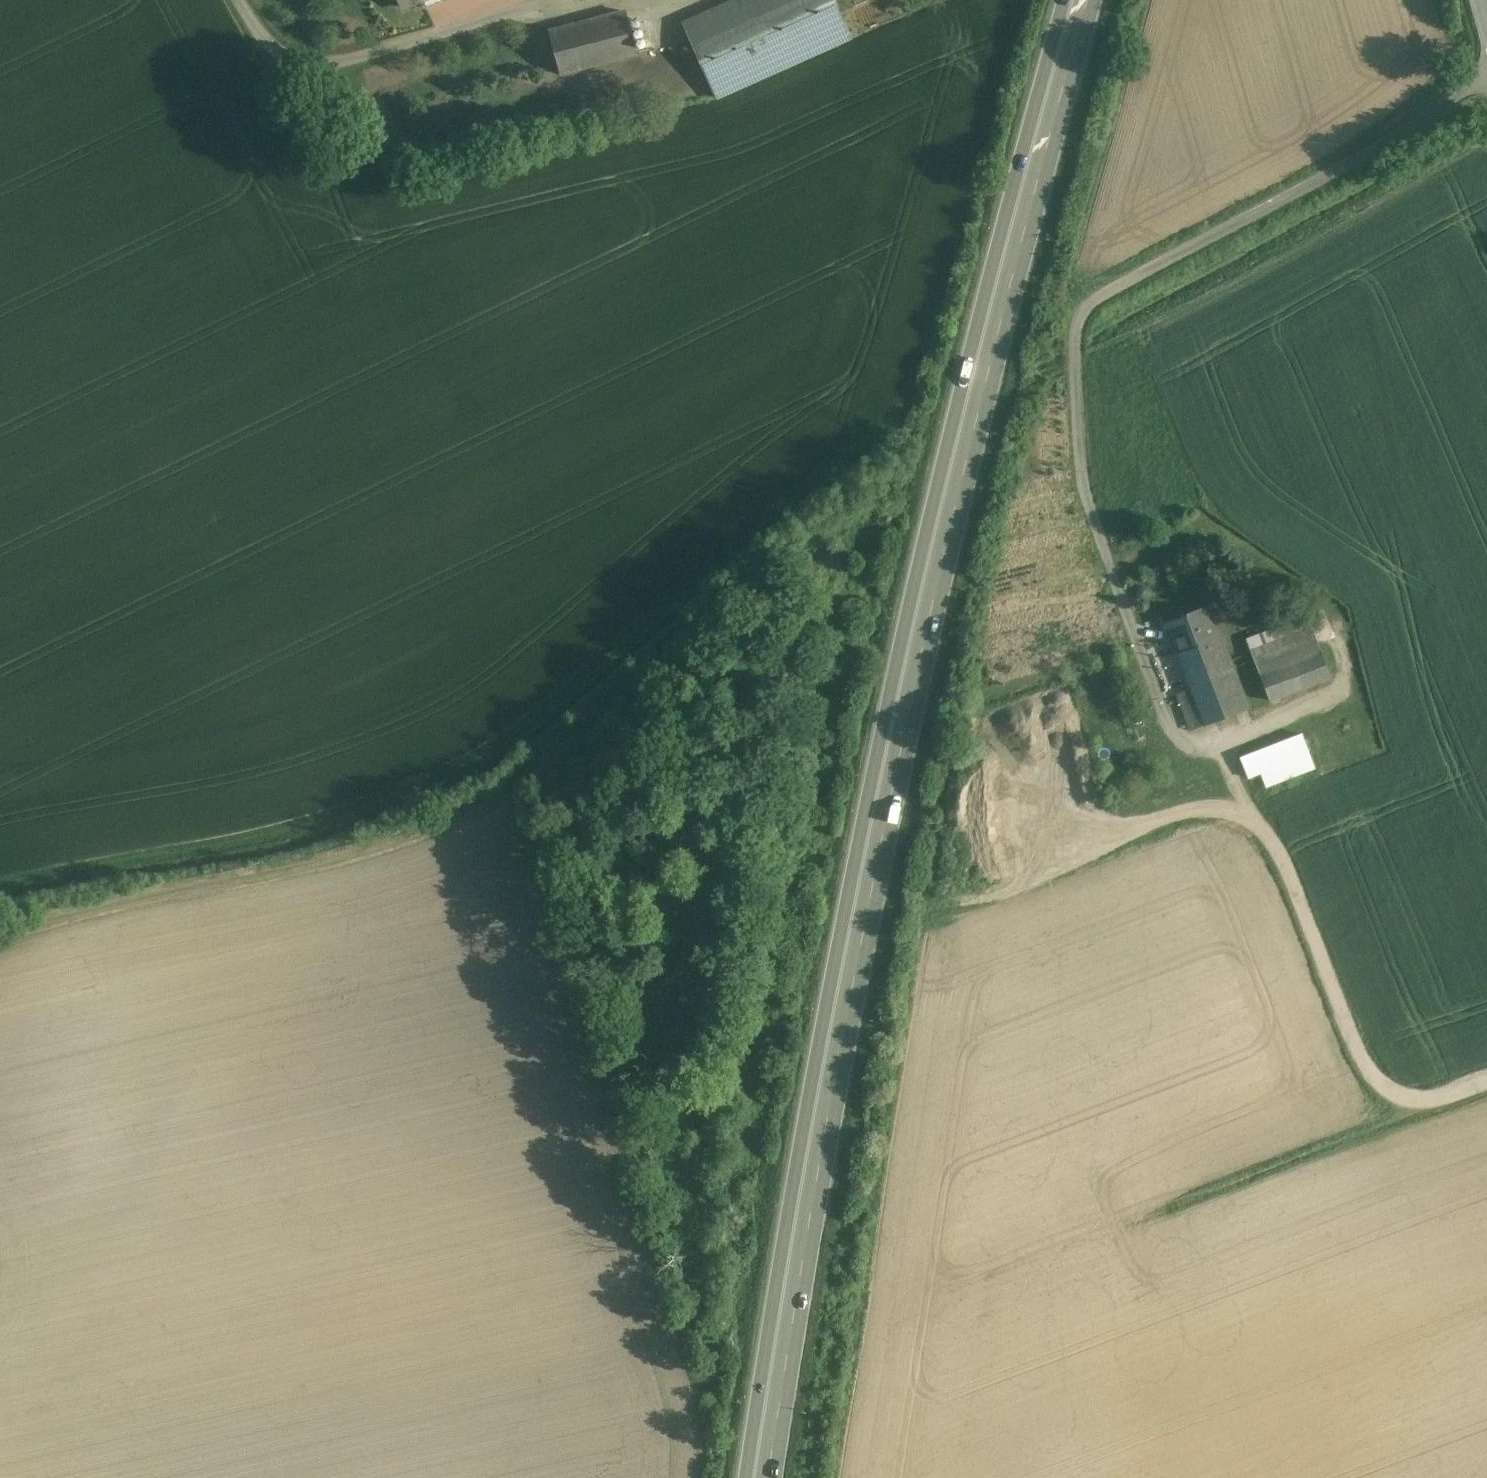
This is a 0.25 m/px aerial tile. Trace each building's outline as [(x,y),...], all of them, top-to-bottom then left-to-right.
[(400,1),(404,8),(422,0),(423,2),(428,0),(399,0),(400,1)] [(683,23),(717,98),(851,38),(834,0),(736,0),(683,23)] [(626,11),(549,32),(560,75),(638,54),(626,11)] [(1209,606),(1165,622),(1191,690),(1178,695),(1183,709),(1196,704),(1205,725),(1247,709),(1209,606)] [(1246,640),(1256,667),(1318,643),(1308,617),(1246,640)] [(1331,677),(1318,643),(1256,667),(1270,701),(1331,677)] [(1301,734),(1241,757),(1249,778),(1261,772),(1267,787),(1315,768),(1301,734)]
